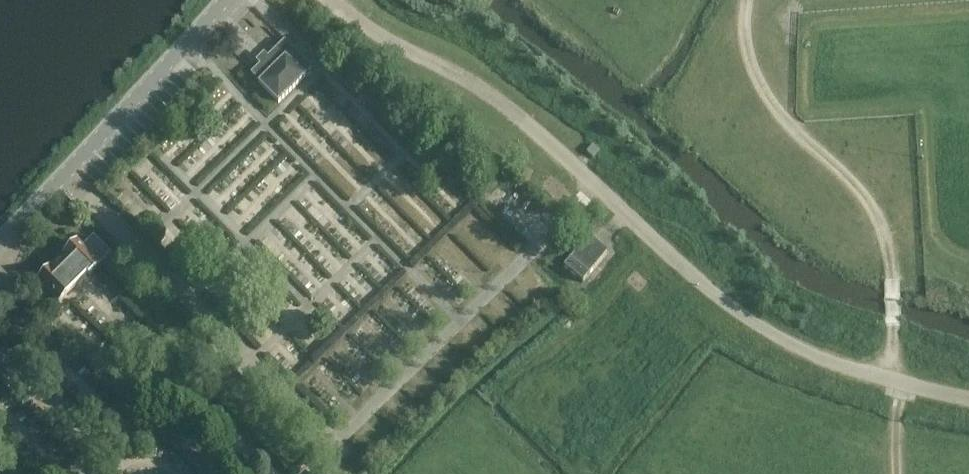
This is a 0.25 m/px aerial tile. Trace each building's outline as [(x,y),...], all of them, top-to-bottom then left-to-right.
[(260,65),(258,66),(251,75),(259,82),(258,83),(278,103),(306,76),(305,75),(312,68),(284,41),(268,57),(264,53),(257,61),(260,65)] [(87,276),(109,255),(92,237),(81,248),(76,243),(62,256),(64,257),(50,270),(49,269),(36,280),(57,302),(85,274),(87,276)] [(607,252),(589,237),(564,267),(583,282),(607,252)]
